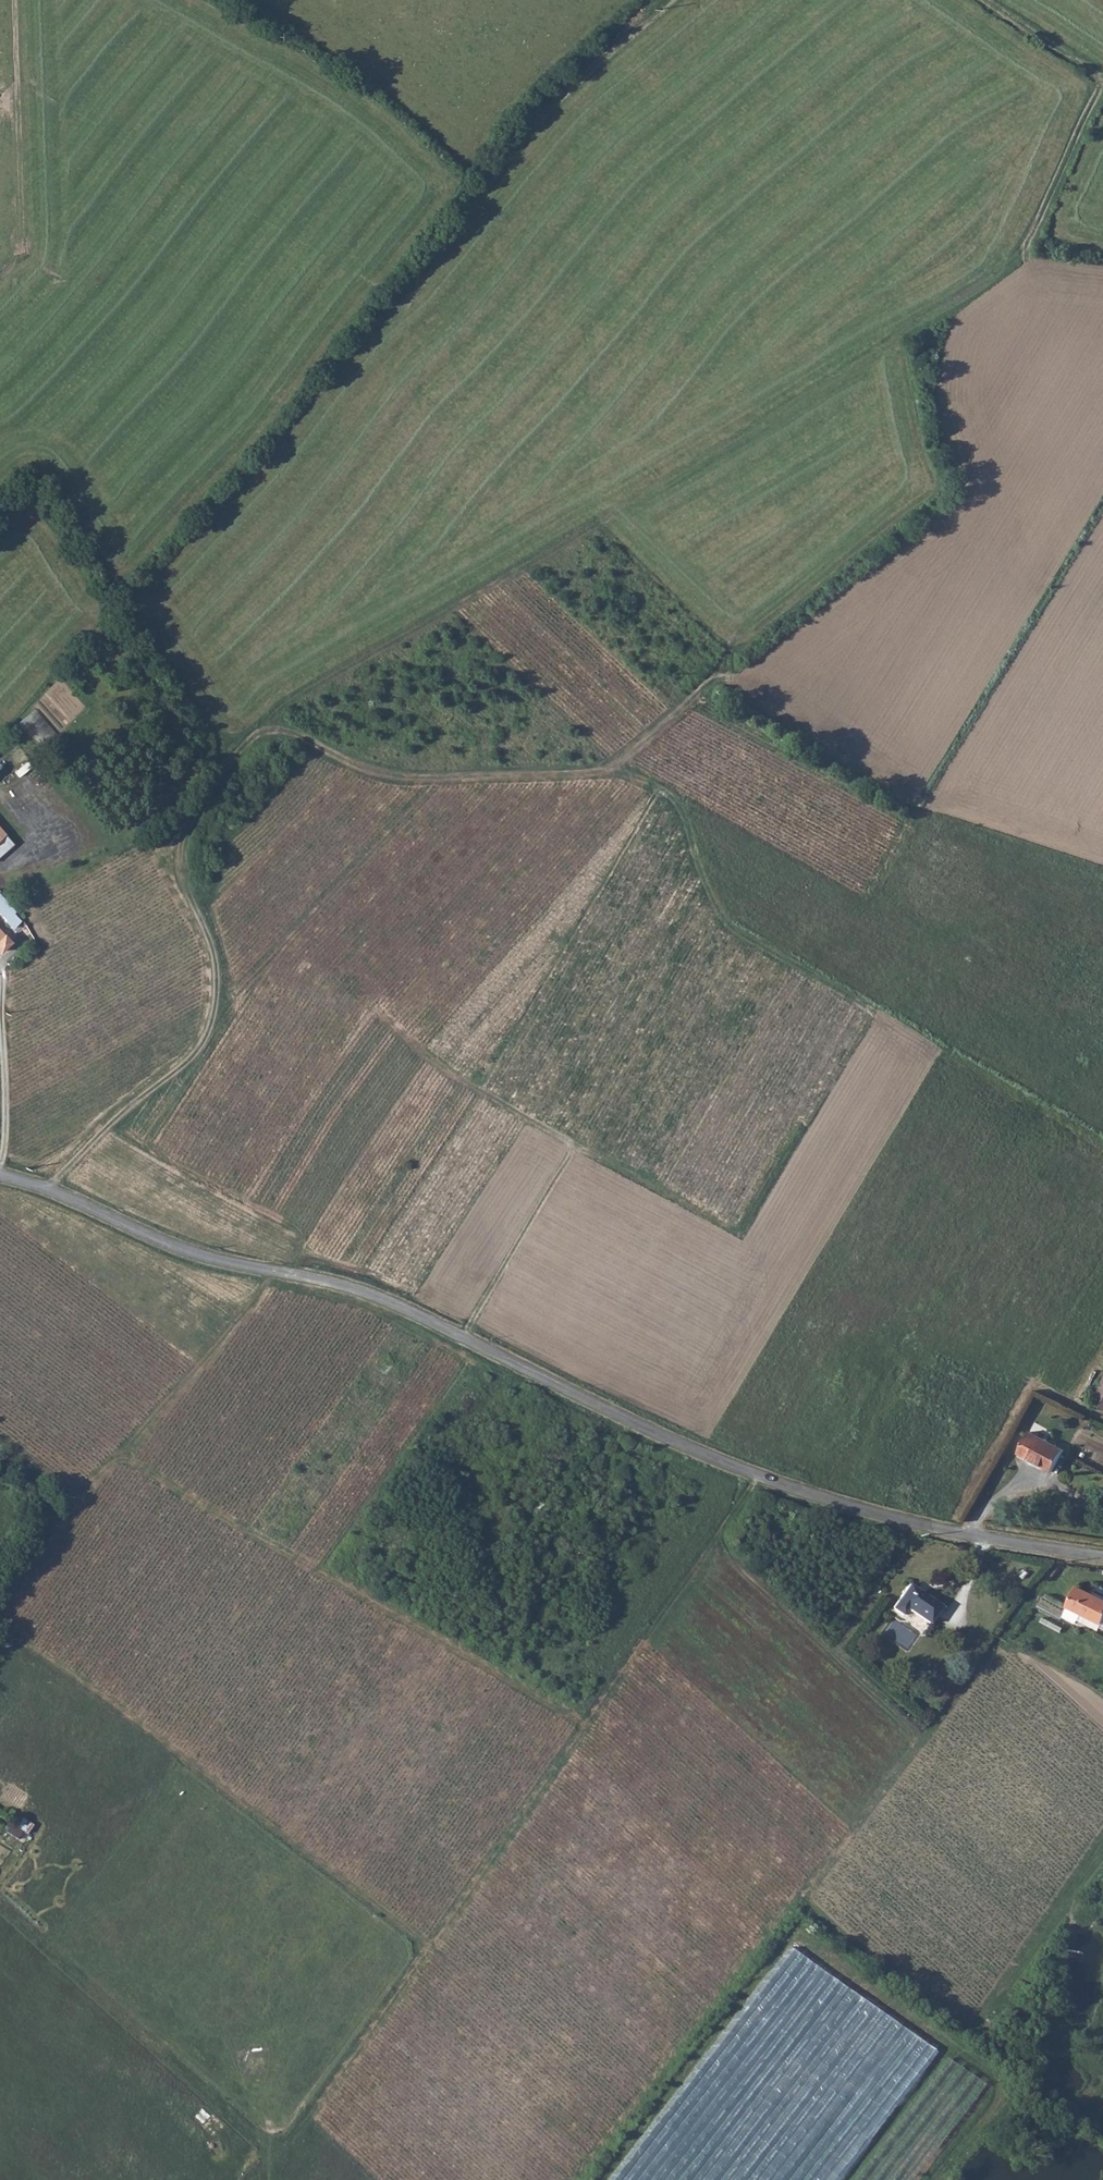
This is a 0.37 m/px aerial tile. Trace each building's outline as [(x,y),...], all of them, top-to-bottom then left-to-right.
[(35,707),(19,722),(41,746),(57,732),(35,707)] [(0,910),(0,914),(6,919),(6,922),(13,929),(21,921),(13,913),(15,911),(7,904),(0,910)] [(3,947),(10,941),(0,930),(0,952),(3,947)] [(1095,1405),(1102,1408),(1102,1385),(1095,1405)] [(529,1386),(525,1394),(535,1399),(539,1391),(529,1386)] [(1028,1432),(1016,1454),(1051,1471),(1062,1447),(1028,1432)] [(908,1585),(891,1608),(900,1615),(906,1608),(928,1624),(940,1608),(908,1585)] [(1066,1607),(1099,1624),(1102,1616),(1102,1600),(1077,1587),(1066,1607)] [(21,1841),(31,1822),(17,1814),(7,1833),(21,1841)] [(885,2015),(819,1966),(812,1976),(828,1989),(827,1991),(840,2001),(842,1999),(858,2010),(860,2007),(879,2022),(885,2015)]
